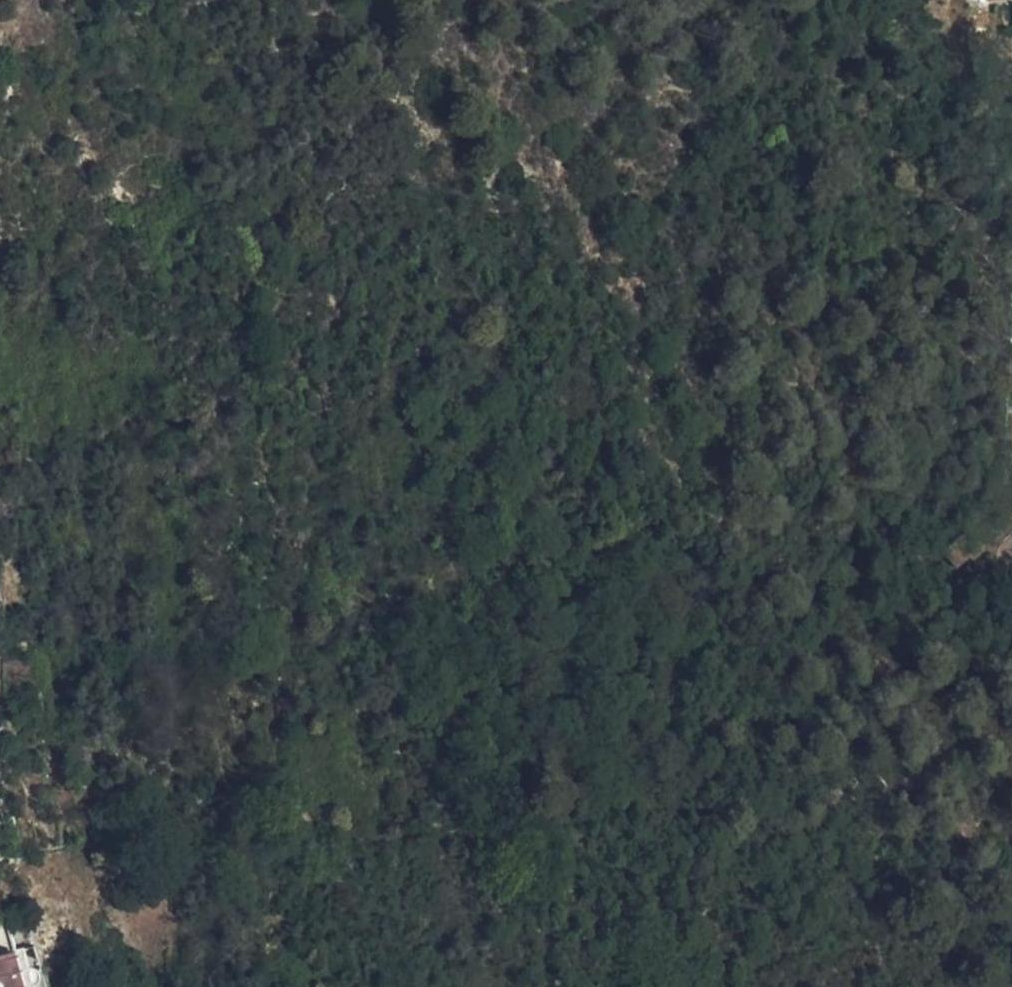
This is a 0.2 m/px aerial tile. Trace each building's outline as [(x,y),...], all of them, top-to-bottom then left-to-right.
[(19,954),(0,959),(0,986),(28,986),(19,954)]
